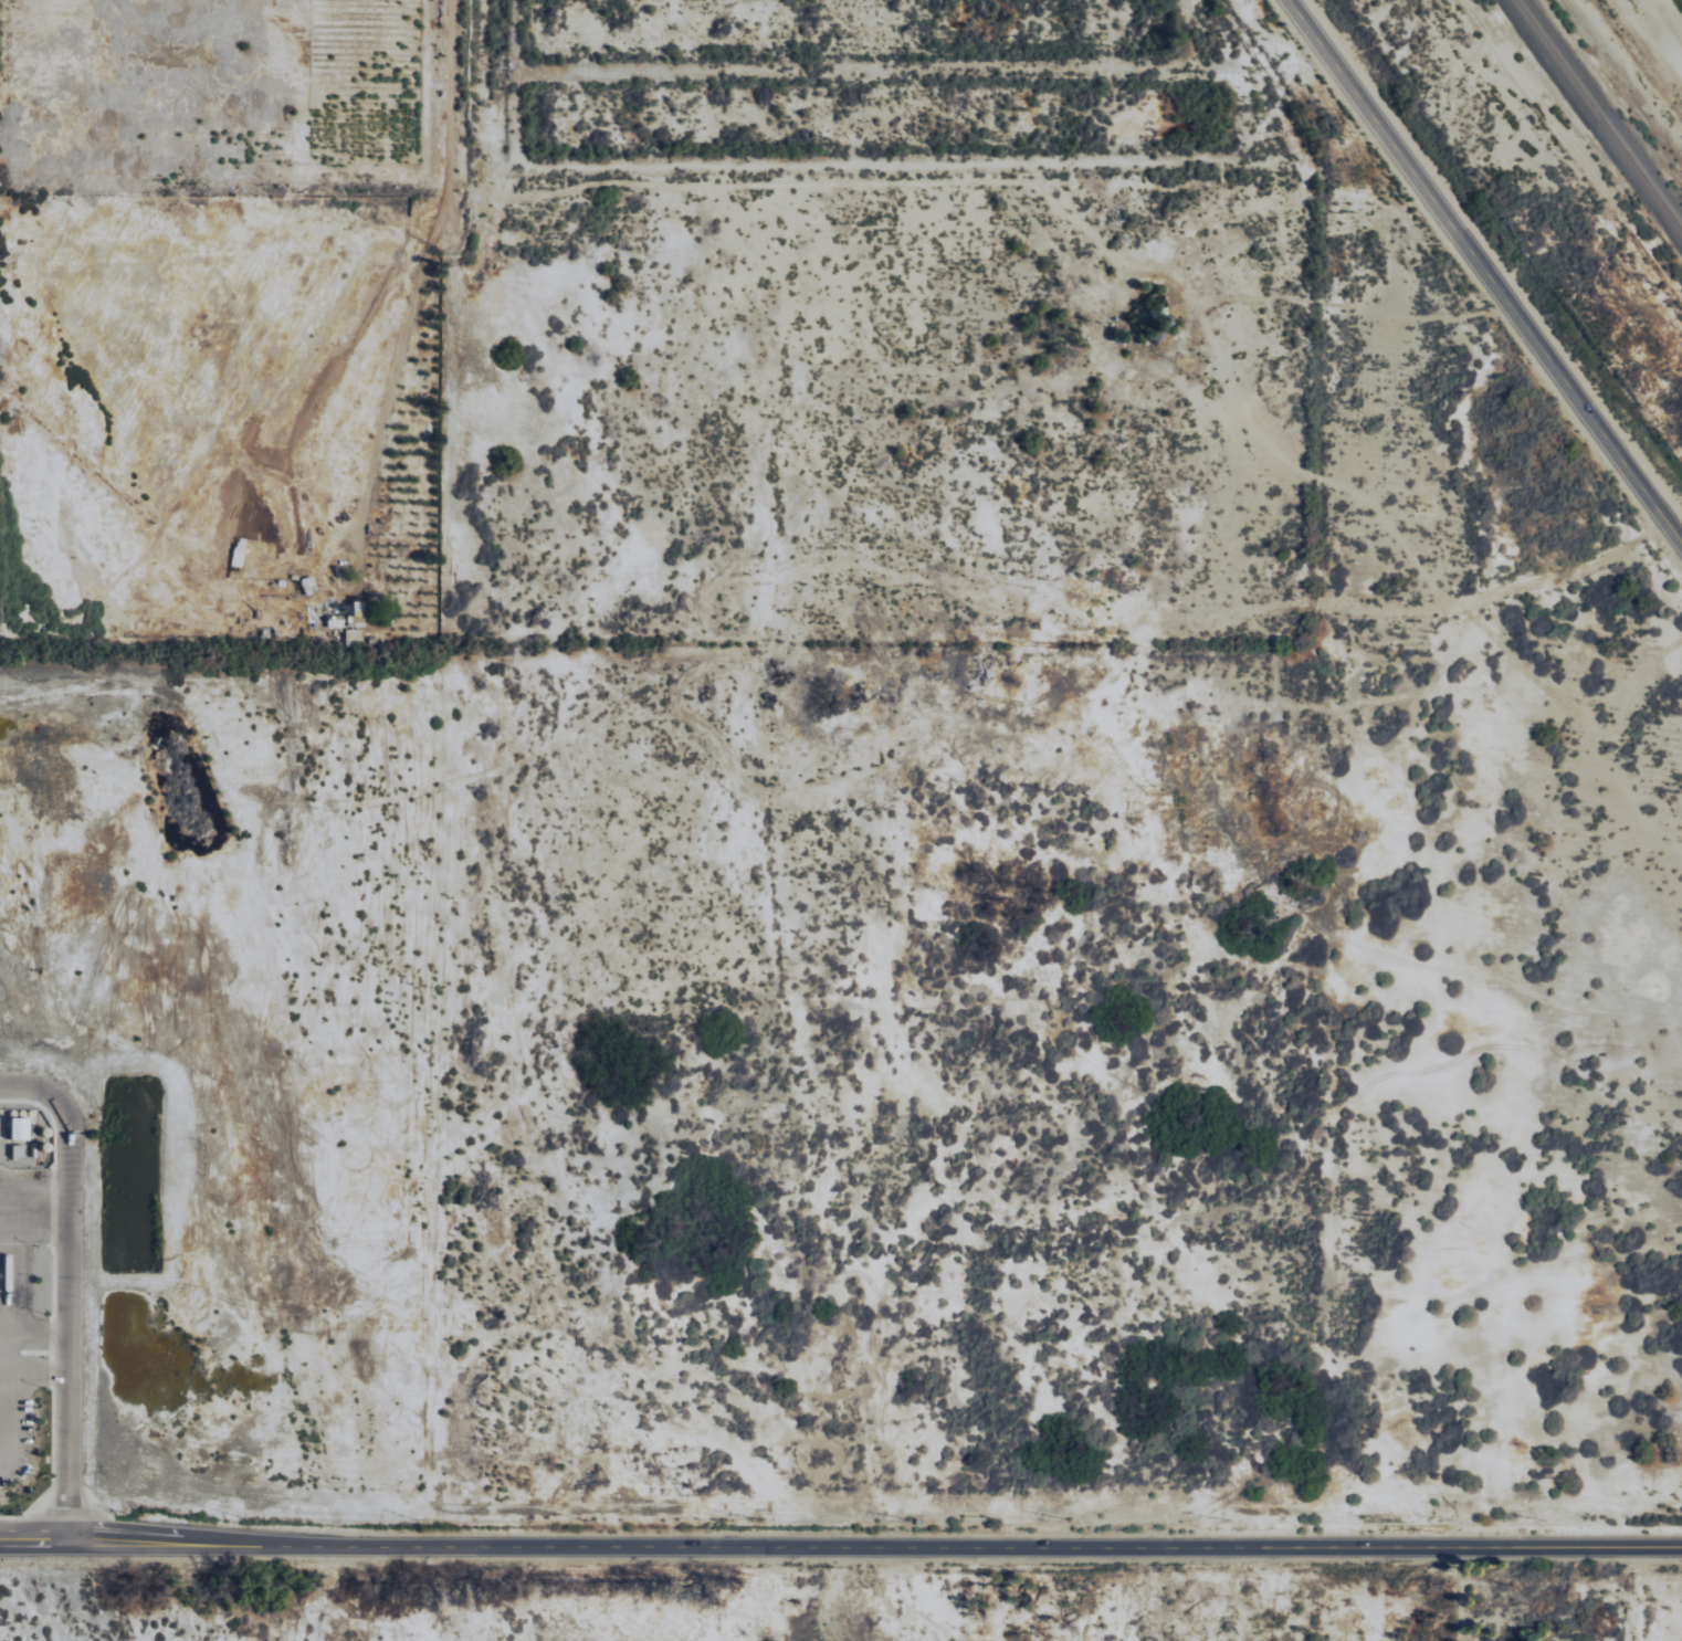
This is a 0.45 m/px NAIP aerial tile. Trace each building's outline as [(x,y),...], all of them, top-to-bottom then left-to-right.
[(31,1139),(31,1117),(13,1117),(13,1139),(31,1139)] [(26,1145),(14,1145),(14,1157),(26,1157),(26,1145)]
